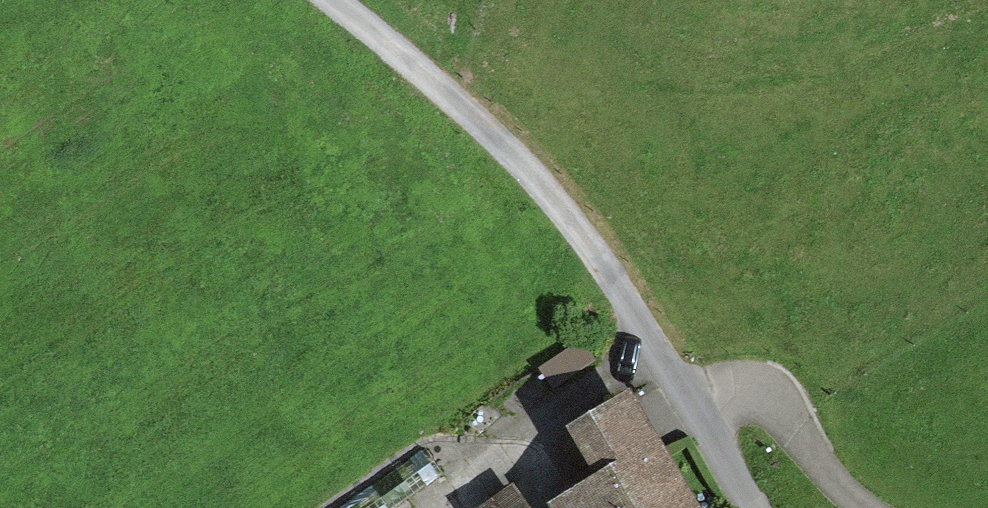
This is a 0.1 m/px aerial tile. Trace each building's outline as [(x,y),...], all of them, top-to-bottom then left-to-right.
[(631,407),(577,438),(604,487),(567,507),(688,507),(631,407)] [(521,486),(491,507),(536,507),(521,486)]
